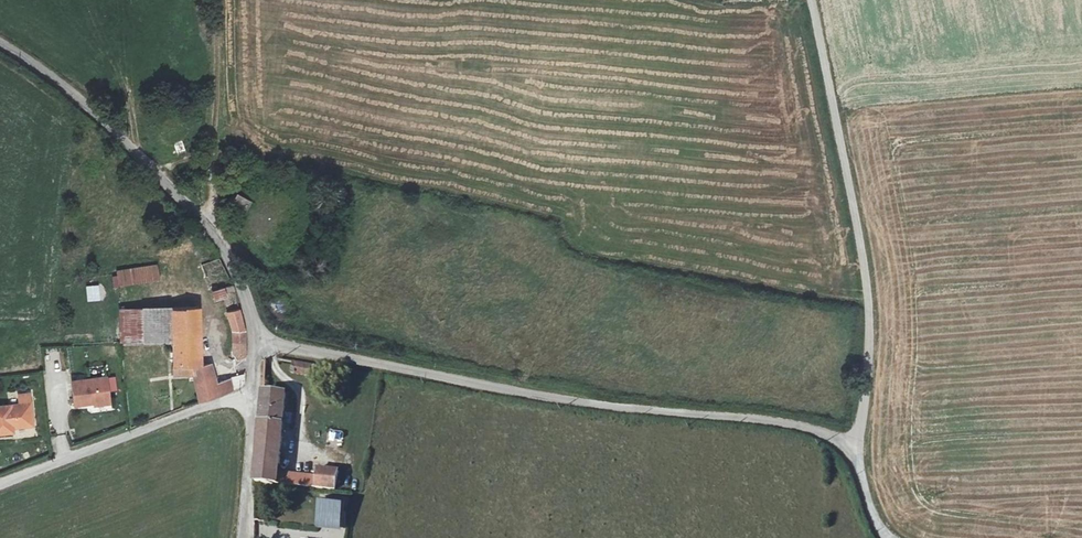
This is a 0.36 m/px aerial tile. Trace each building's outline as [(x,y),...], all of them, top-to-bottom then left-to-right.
[(53,195),(69,195),(70,180),(53,179),(53,195)] [(233,204),(248,213),(254,202),(239,194),(233,204)] [(113,277),(114,287),(159,281),(157,266),(118,271),(119,276),(113,277)] [(98,286),(87,287),(89,299),(100,298),(98,286)] [(212,291),(215,300),(228,296),(226,287),(212,291)] [(201,403),(234,391),(231,378),(218,384),(212,366),(203,367),(201,311),(172,312),(171,308),(122,310),(124,343),(171,342),(174,377),(193,377),(201,403)] [(238,358),(245,356),(245,332),(239,311),(229,314),(234,332),(235,354),(238,358)] [(309,375),(312,364),(292,361),(291,372),(309,375)] [(231,378),(234,391),(239,387),(242,385),(246,376),(246,373),(231,378)] [(111,375),(74,379),(77,405),(114,403),(111,375)] [(316,487),(318,476),(277,471),(286,393),(265,390),(263,406),(254,480),(316,487)] [(0,402),(0,429),(18,428),(17,421),(40,419),(37,398),(0,402)] [(318,476),(316,487),(335,489),(338,470),(318,468),(318,476)] [(340,525),(343,500),(325,497),(321,522),(340,525)]
